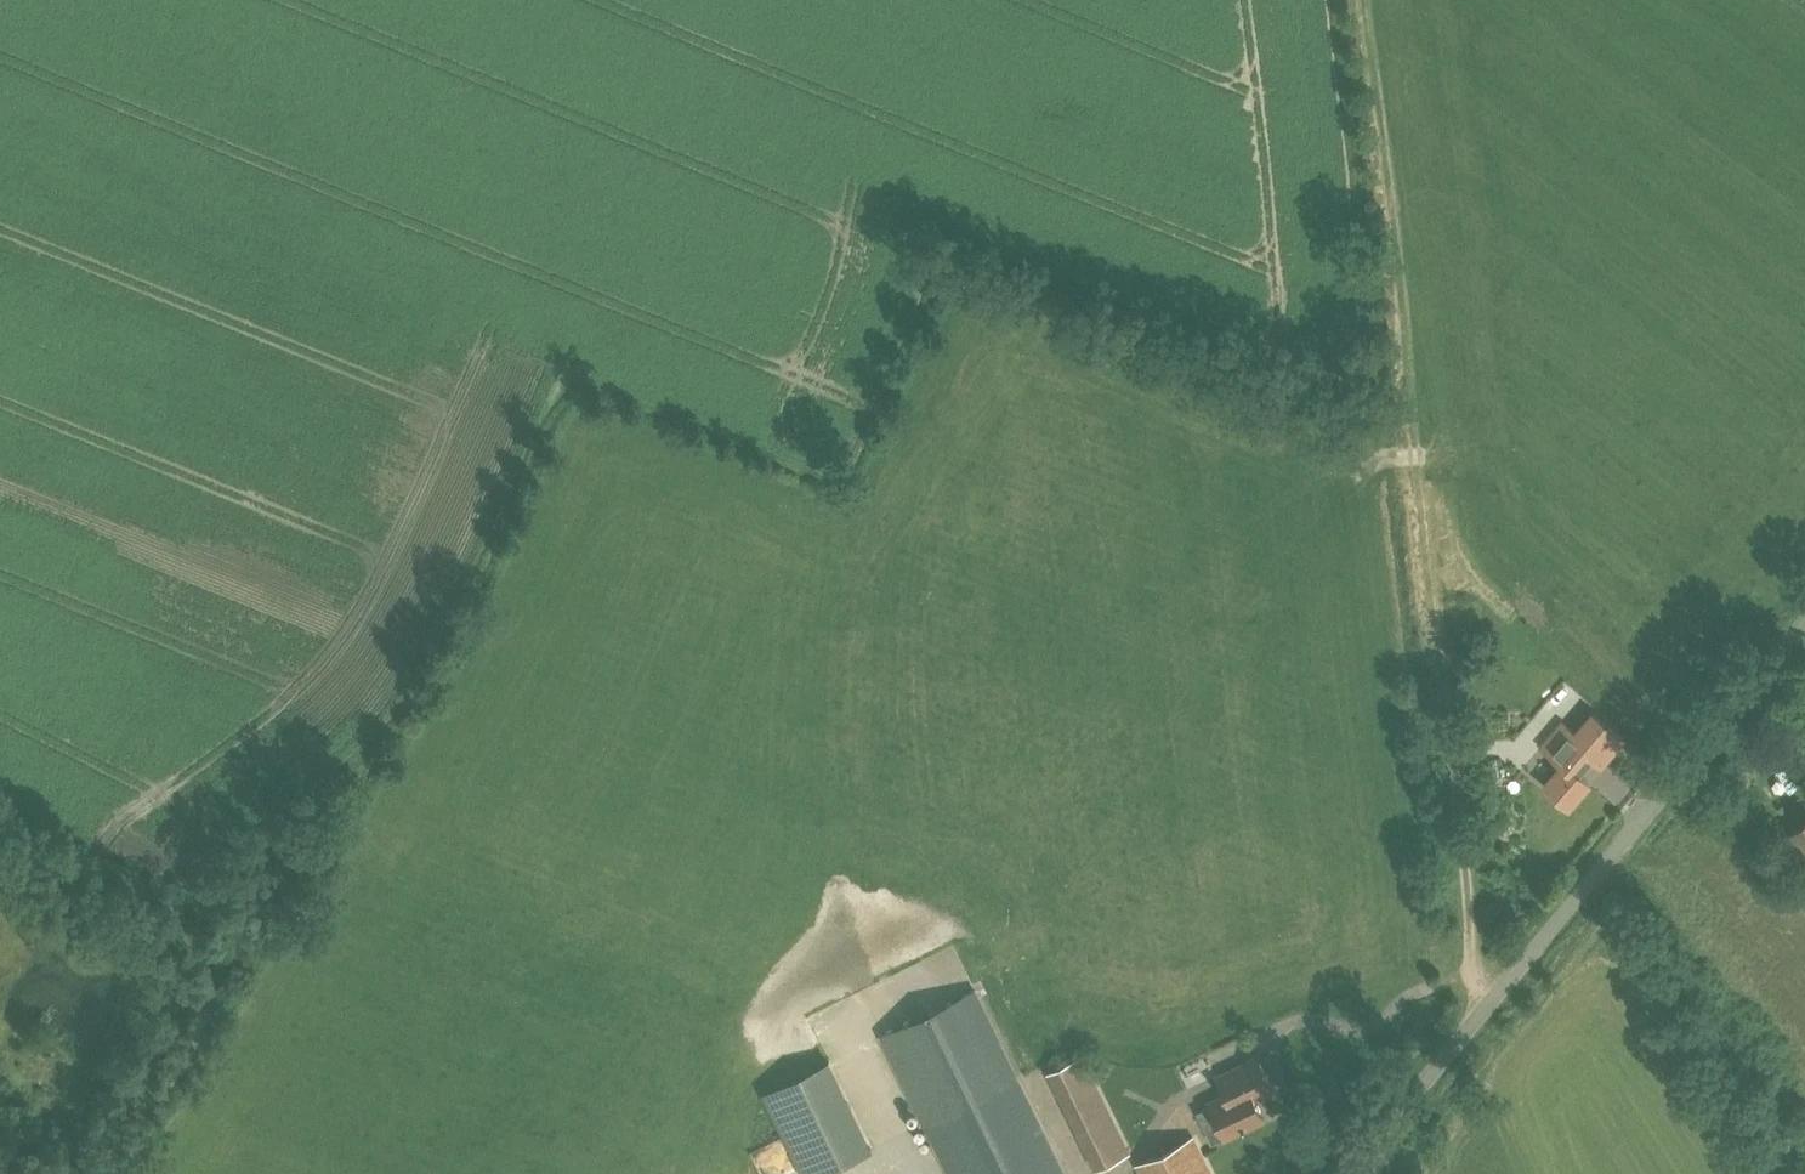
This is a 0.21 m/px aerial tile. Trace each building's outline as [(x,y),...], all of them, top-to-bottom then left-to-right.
[(1579,773),(1595,754),(1572,734),(1553,756),(1564,765),(1546,785),(1569,805),(1589,782),(1579,773)] [(1792,833),(1800,842),(1795,847),(1804,858),(1804,820),(1792,833)] [(1016,1075),(975,991),(882,1036),(924,1121),(950,1173),(1065,1173),(1016,1075)] [(1099,1163),(1138,1145),(1093,1045),(1053,1063),(1099,1163)] [(772,1081),(809,1172),(878,1144),(842,1053),(772,1081)] [(1197,1111),(1207,1131),(1212,1143),(1221,1140),(1266,1119),(1256,1097),(1274,1089),(1259,1056),(1218,1075),(1226,1093),(1209,1101),(1211,1104),(1197,1111)] [(1194,1137),(1137,1163),(1143,1173),(1211,1173),(1194,1137)]
